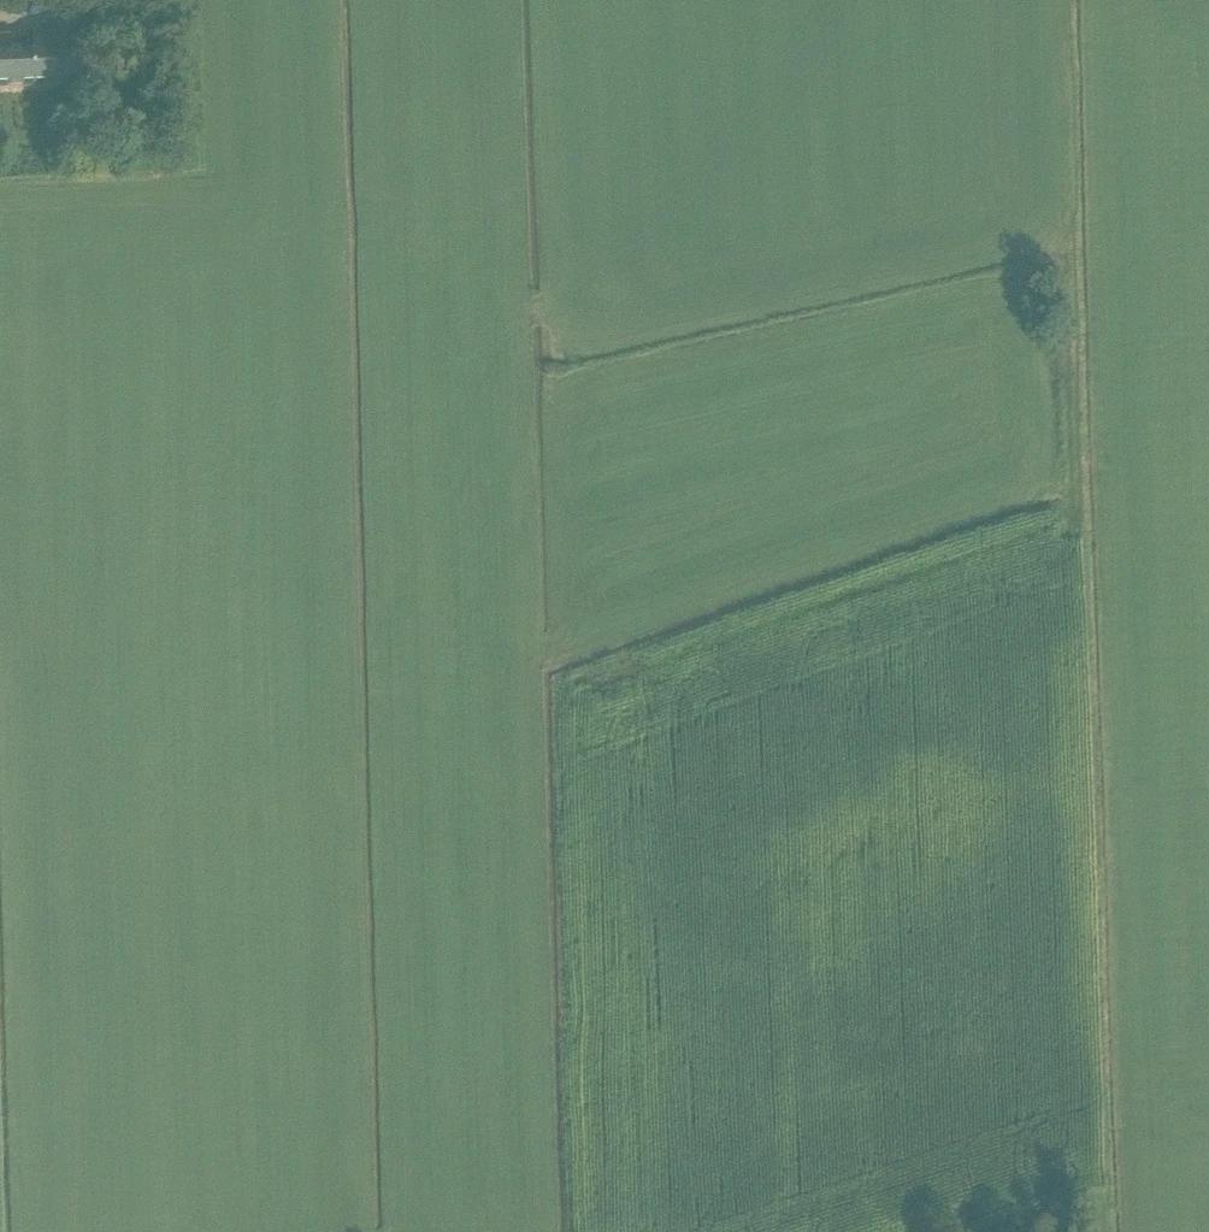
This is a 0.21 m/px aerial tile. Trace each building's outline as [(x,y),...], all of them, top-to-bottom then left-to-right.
[(0,38),(0,92),(65,90),(65,66),(63,36),(32,37),(32,52),(14,53),(13,38),(0,38)]
